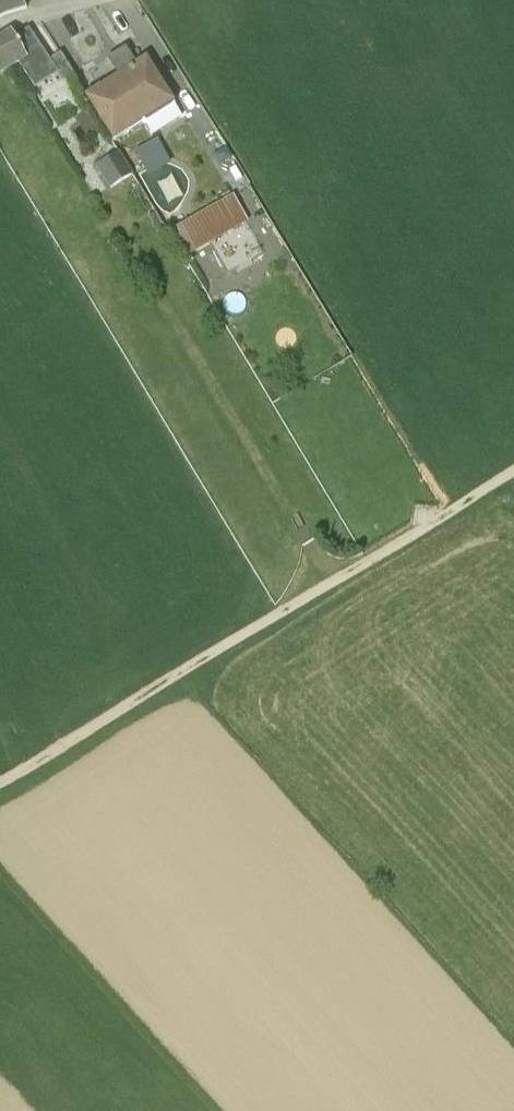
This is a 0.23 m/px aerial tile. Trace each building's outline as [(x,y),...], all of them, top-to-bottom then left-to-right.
[(25,11),(47,0),(20,0),(25,11)] [(30,29),(14,39),(28,62),(22,65),(42,98),(64,85),(30,29)] [(0,47),(0,78),(22,65),(28,62),(14,39),(0,47)] [(109,64),(120,82),(138,71),(126,52),(109,64)] [(172,109),(145,66),(138,71),(120,82),(92,100),(119,142),(172,109)] [(135,149),(147,175),(170,164),(157,139),(135,149)] [(96,165),(110,188),(133,174),(119,150),(96,165)] [(255,234),(235,199),(175,232),(196,269),(255,234)]
